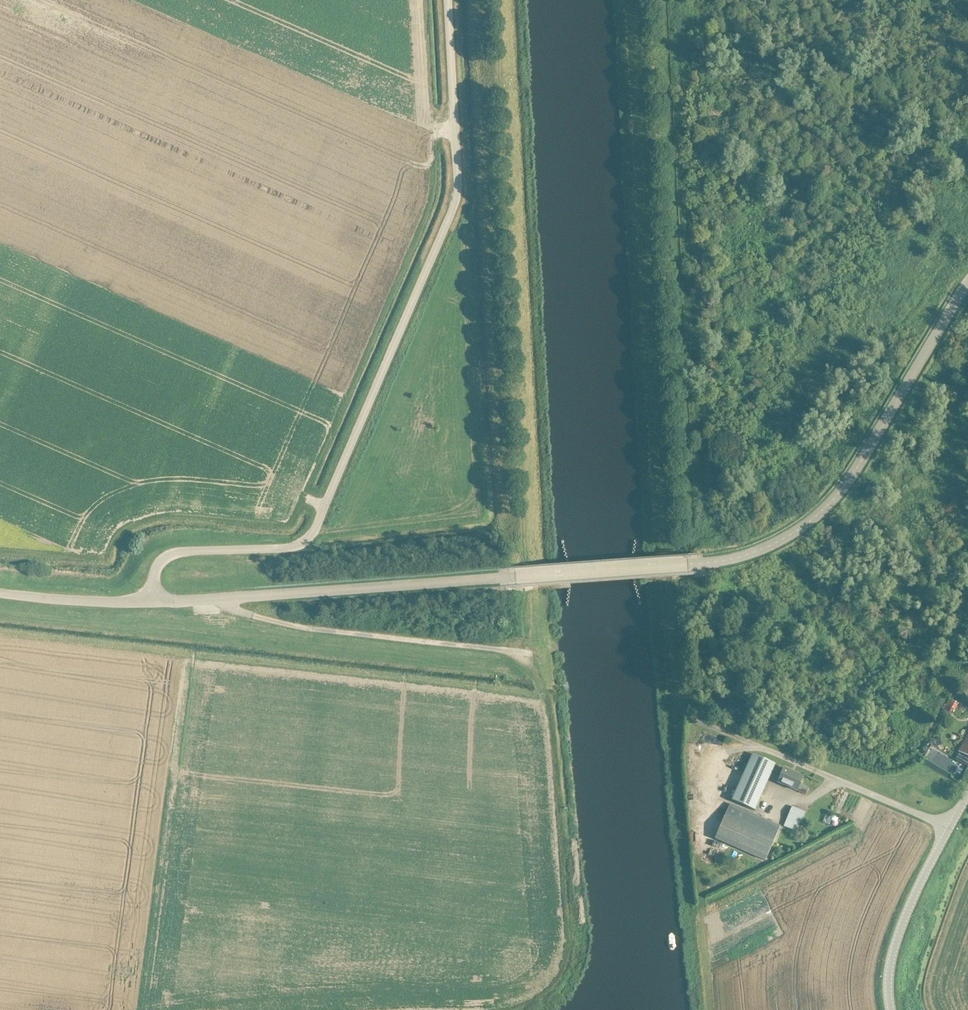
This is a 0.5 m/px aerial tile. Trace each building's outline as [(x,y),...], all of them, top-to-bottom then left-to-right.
[(952,700),(944,711),(951,715),(958,704),(952,700)] [(959,752),(967,757),(963,764),(967,767),(967,736),(959,752)] [(775,764),(753,754),(732,801),(755,811),(775,764)] [(784,768),(778,782),(807,795),(810,788),(801,784),(804,777),(784,768)] [(730,804),(715,840),(766,861),(781,825),(730,804)] [(793,807),(787,820),(799,826),(805,813),(793,807)]
